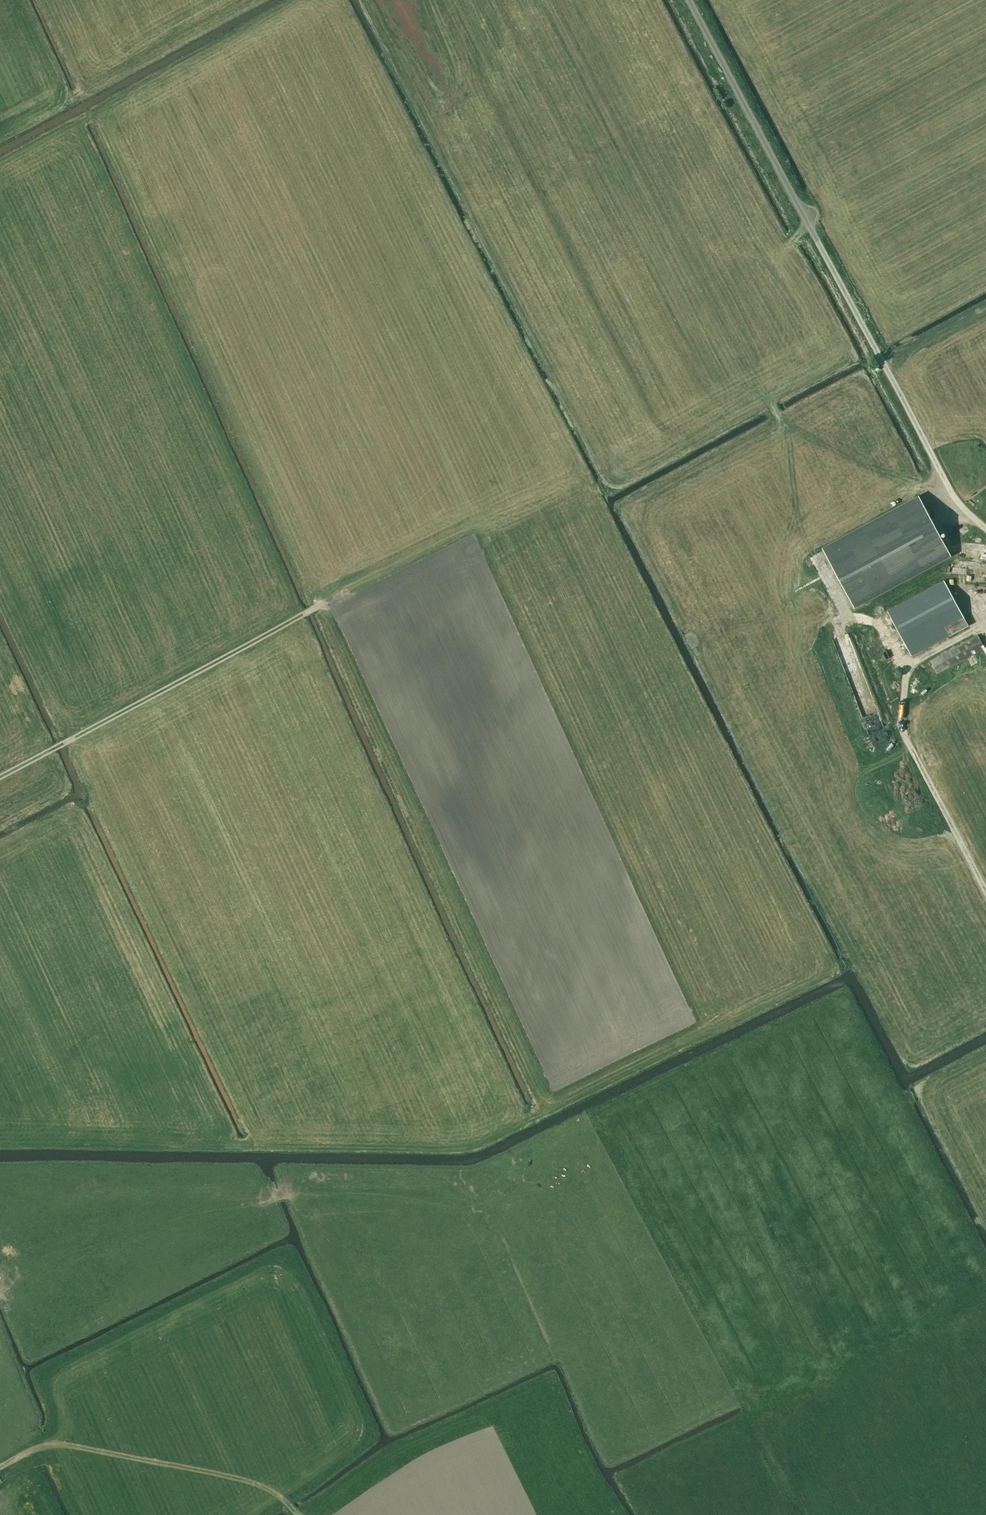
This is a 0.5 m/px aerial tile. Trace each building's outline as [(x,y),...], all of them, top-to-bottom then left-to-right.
[(856,610),(952,557),(919,496),(823,548),(856,610)] [(968,625),(967,625),(944,580),(887,611),(911,656),(968,625)] [(985,648),(978,635),(930,660),(937,673),(982,649),(985,658),(985,647),(985,648)]
